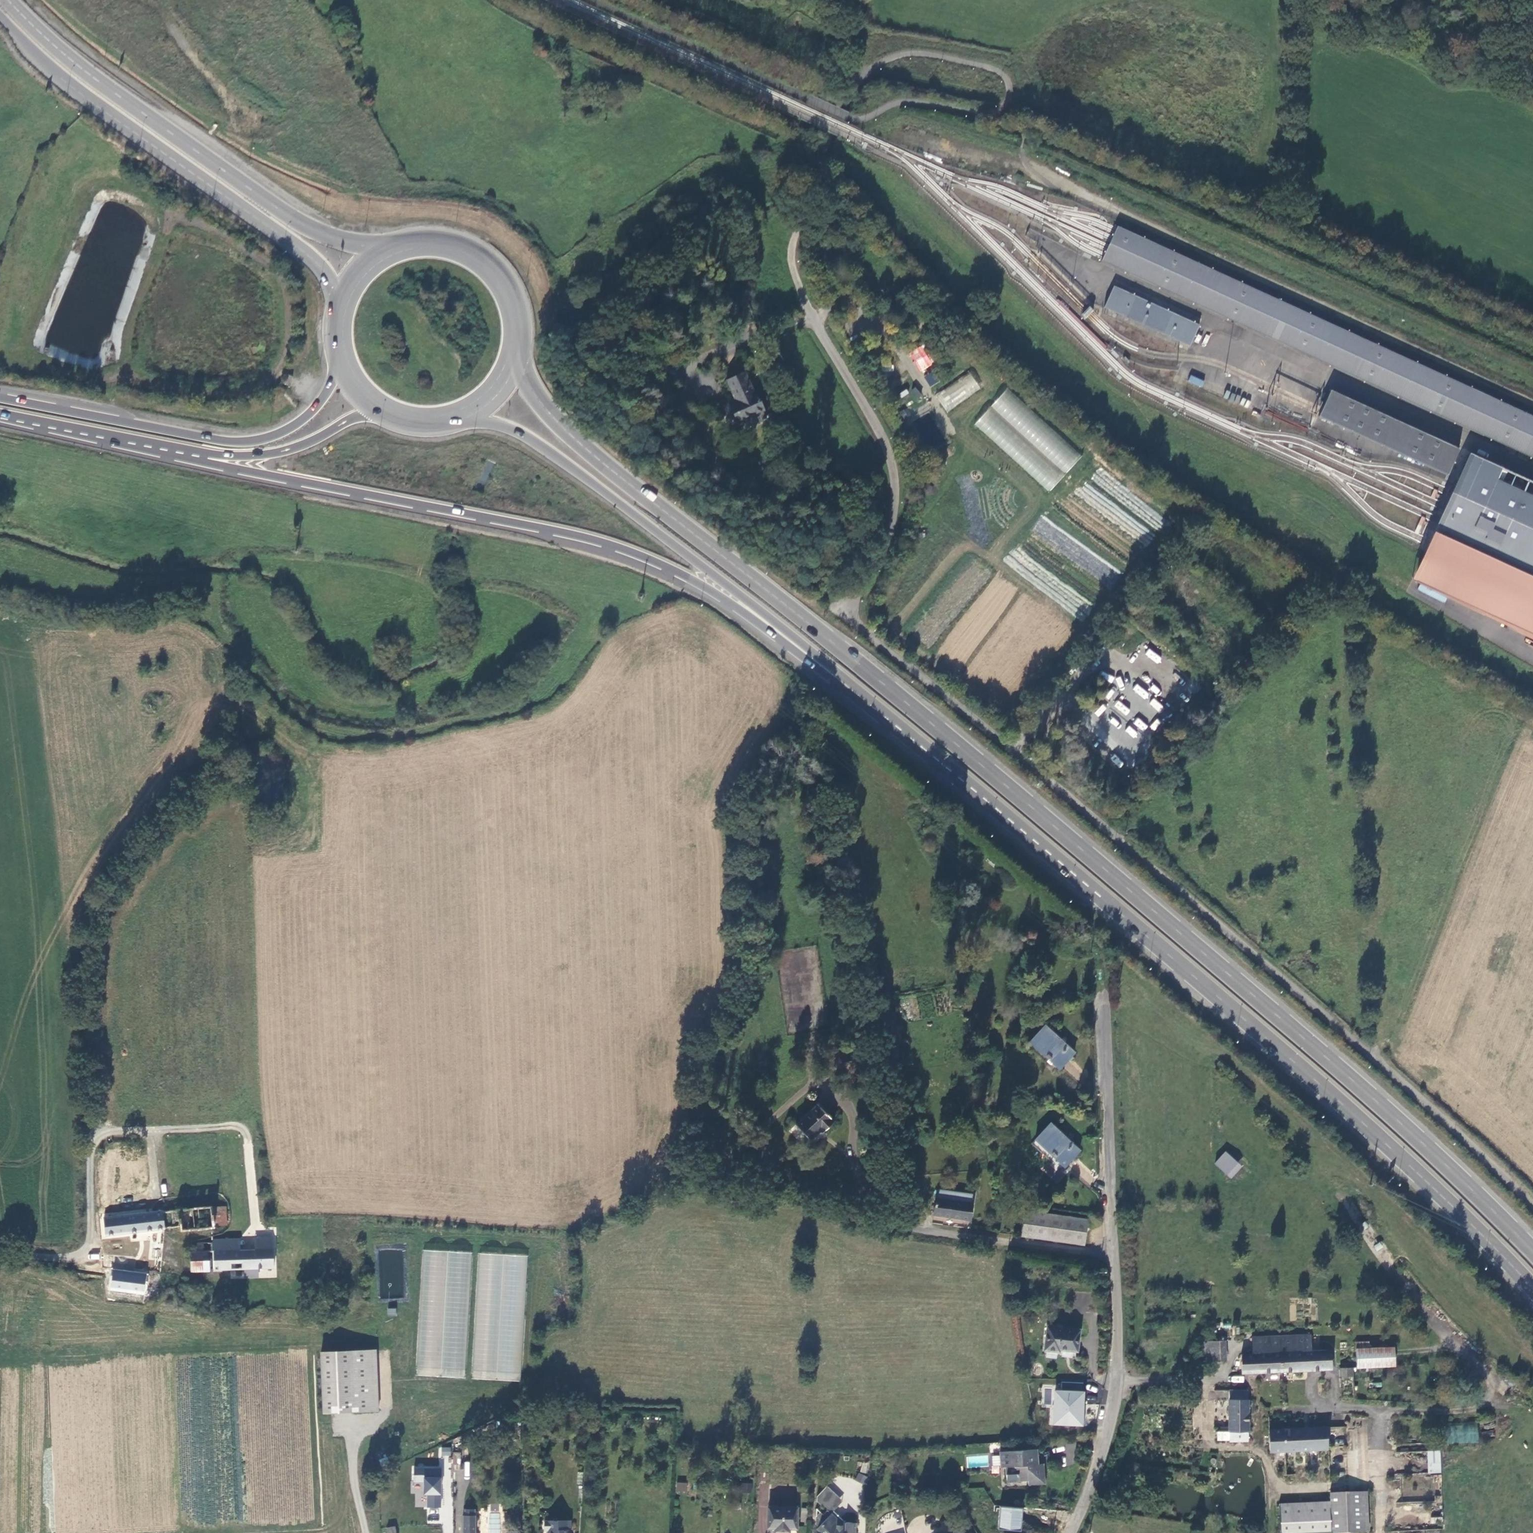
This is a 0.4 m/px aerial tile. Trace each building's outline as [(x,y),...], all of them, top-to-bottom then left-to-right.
[(1104,255),(1102,259),(1354,374),(1532,456),(1532,415),(1370,340),(1118,225),(1117,227),(1116,229),(1112,238),(1108,247),(1104,255)] [(1199,325),(1114,286),(1104,306),(1189,345),(1199,325)] [(923,344),(909,353),(920,372),(935,363),(923,344)] [(934,371),(924,377),(930,387),(940,380),(934,371)] [(936,397),(948,412),(981,387),(968,371),(936,397)] [(290,386),(294,377),(288,374),(284,384),(290,386)] [(1190,375),(1188,382),(1202,386),(1204,380),(1190,375)] [(743,376),(726,383),(736,404),(728,408),(737,426),(740,424),(745,434),(750,436),(756,434),(756,432),(755,428),(765,423),(761,414),(763,414),(755,397),(753,398),(743,376)] [(908,393),(916,402),(923,395),(914,387),(908,393)] [(1005,388),(974,424),(1052,490),(1082,454),(1005,388)] [(1460,448),(1331,389),(1323,407),(1322,410),(1319,415),(1447,474),(1460,448)] [(1472,452),(1458,484),(1456,486),(1453,493),(1447,507),(1440,522),(1431,542),(1427,549),(1424,556),(1415,579),(1532,632),(1532,480),(1472,452)] [(1030,1041),(1058,1067),(1073,1052),(1044,1025),(1030,1041)] [(887,1066),(896,1065),(893,1050),(881,1051),(884,1067),(887,1066)] [(835,1122),(817,1104),(796,1126),(811,1141),(821,1131),(823,1133),(835,1122)] [(1035,1138),(1065,1166),(1080,1151),(1049,1123),(1035,1138)] [(1225,1151),(1215,1163),(1227,1173),(1237,1162),(1225,1151)] [(968,1201),(970,1191),(936,1186),(932,1211),(968,1217),(970,1202),(968,1201)] [(180,1231),(213,1227),(211,1205),(101,1216),(103,1234),(157,1229),(179,1226),(180,1231)] [(1084,1243),(1087,1219),(1025,1210),(1022,1235),(1084,1243)] [(180,1234),(180,1231),(179,1226),(157,1229),(157,1236),(180,1234)] [(214,1236),(214,1242),(214,1249),(275,1247),(275,1234),(214,1236)] [(192,1270),(276,1267),(275,1247),(214,1249),(214,1242),(196,1242),(196,1250),(191,1250),(192,1270)] [(448,1251),(424,1250),(416,1375),(441,1377),(448,1251)] [(473,1253),(448,1251),(441,1377),(465,1378),(473,1253)] [(503,1254),(479,1253),(471,1378),(496,1380),(503,1254)] [(528,1256),(503,1254),(496,1380),(520,1381),(528,1256)] [(114,1257),(112,1268),(146,1272),(148,1261),(114,1257)] [(112,1268),(110,1288),(153,1293),(155,1277),(146,1276),(146,1272),(112,1268)] [(195,1287),(196,1281),(184,1279),(182,1285),(195,1287)] [(396,1308),(387,1308),(388,1316),(397,1316),(396,1308)] [(1077,1351),(1079,1330),(1047,1325),(1044,1350),(1058,1352),(1058,1349),(1077,1351)] [(1242,1371),(1331,1367),(1331,1348),(1310,1349),(1309,1332),(1253,1334),(1254,1352),(1241,1352),(1242,1371)] [(1205,1340),(1205,1358),(1224,1358),(1224,1340),(1205,1340)] [(1358,1347),(1358,1365),(1396,1364),(1395,1345),(1370,1346),(1358,1347)] [(380,1410),(379,1349),(368,1349),(365,1351),(324,1353),(325,1413),(380,1410)] [(1340,1367),(1340,1376),(1352,1375),(1352,1367),(1340,1367)] [(1085,1390),(1043,1388),(1042,1405),(1050,1405),(1049,1425),(1084,1427),(1085,1390)] [(1246,1388),(1228,1388),(1228,1399),(1229,1430),(1229,1439),(1229,1440),(1248,1440),(1246,1388)] [(1218,1430),(1229,1430),(1228,1399),(1209,1399),(1210,1431),(1218,1430)] [(1478,1425),(1446,1424),(1445,1442),(1477,1443),(1478,1425)] [(1326,1425),(1268,1429),(1270,1451),(1327,1447),(1326,1425)] [(1229,1430),(1218,1430),(1218,1439),(1229,1439),(1229,1430)] [(439,1447),(439,1455),(451,1455),(451,1447),(439,1447)] [(1038,1463),(1037,1448),(999,1451),(1000,1467),(1009,1467),(1009,1474),(1008,1474),(1008,1482),(1019,1482),(1019,1480),(1029,1479),(1029,1485),(1046,1483),(1045,1462),(1038,1463)] [(1439,1450),(1426,1451),(1428,1474),(1441,1473),(1439,1450)] [(427,1494),(427,1507),(441,1507),(441,1469),(425,1469),(424,1494),(427,1494)] [(865,1484),(867,1476),(857,1473),(855,1480),(865,1484)] [(687,1492),(687,1482),(675,1482),(675,1492),(687,1492)] [(742,1492),(752,1492),(751,1483),(742,1483),(742,1492)] [(823,1504),(834,1491),(827,1484),(817,1495),(817,1499),(823,1504)] [(729,1486),(729,1505),(741,1505),(741,1486),(729,1486)] [(828,1508),(832,1511),(843,1499),(834,1491),(823,1504),(827,1508),(828,1508)] [(1330,1493),(1331,1498),(1276,1501),(1277,1532),(1332,1532),(1368,1531),(1366,1491),(1330,1493)] [(1000,1506),(998,1529),(1021,1531),(1023,1508),(1000,1506)] [(797,1508),(769,1507),(768,1528),(775,1528),(775,1532),(787,1532),(789,1532),(789,1529),(796,1530),(797,1508)] [(821,1526),(819,1528),(825,1532),(854,1532),(854,1521),(845,1520),(845,1519),(836,1518),(836,1516),(832,1511),(828,1508),(827,1508),(824,1513),(821,1510),(817,1514),(817,1522),(821,1526)] [(476,1514),(462,1514),(462,1532),(476,1532),(476,1514)] [(571,1529),(568,1528),(568,1520),(546,1519),(546,1529),(550,1529),(549,1532),(571,1532),(571,1529)] [(386,1527),(387,1532),(397,1532),(395,1525),(386,1527)]
